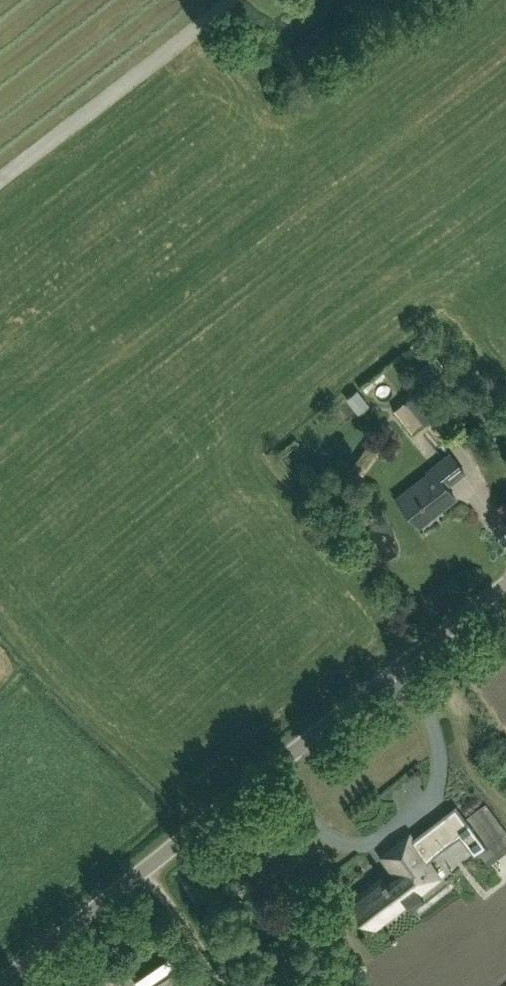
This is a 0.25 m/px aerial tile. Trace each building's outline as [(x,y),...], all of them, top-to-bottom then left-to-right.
[(423,424),(438,412),(419,388),(394,408),(411,430),(421,423),(423,424)] [(418,528),(454,498),(446,488),(463,474),(446,453),(428,468),(430,470),(395,500),(418,528)] [(471,824),(486,844),(505,829),(485,802),(466,817),(471,824)] [(373,916),(400,894),(407,903),(421,892),(414,882),(432,869),(425,860),(431,856),(427,851),(441,841),(428,824),(410,838),(407,835),(392,847),(397,854),(387,861),(397,874),(388,881),(384,875),(358,896),(373,916)] [(471,824),(458,834),(473,854),(486,844),(471,824)]
